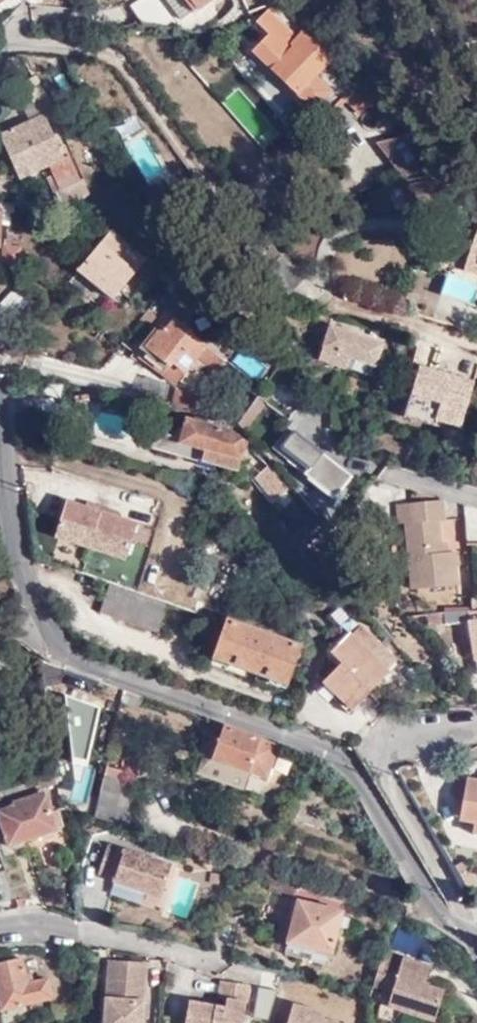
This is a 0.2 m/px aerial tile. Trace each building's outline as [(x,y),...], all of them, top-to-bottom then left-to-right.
[(174,28),(176,15),(164,0),(135,0),(130,4),(143,22),(174,28)] [(208,0),(189,0),(196,9),(208,0)] [(262,14),(256,21),(268,31),(253,48),(297,90),(293,93),(293,101),(300,107),(306,107),(331,82),(358,108),(370,96),(305,32),(295,43),(289,38),(292,33),(276,17),(271,22),(262,14)] [(50,94),(45,96),(33,101),(23,106),(29,119),(43,113),(56,107),(50,94)] [(64,154),(43,113),(29,119),(1,133),(22,177),(49,164),(61,189),(82,179),(70,151),(64,154)] [(406,134),(375,142),(400,176),(433,169),(406,134)] [(452,177),(457,192),(468,190),(463,175),(452,177)] [(89,193),(82,179),(61,189),(68,202),(89,193)] [(446,179),(400,189),(405,210),(450,200),(446,179)] [(111,234),(108,233),(70,279),(103,307),(143,261),(123,244),(125,240),(113,231),(111,234)] [(18,245),(12,245),(2,245),(1,265),(17,266),(18,245)] [(470,247),(462,271),(476,276),(476,249),(470,247)] [(0,308),(0,319),(12,330),(34,306),(16,290),(0,308)] [(171,324),(151,306),(143,317),(153,326),(156,323),(162,328),(147,344),(171,364),(175,360),(186,371),(196,359),(213,373),(225,359),(189,332),(191,329),(177,318),(171,324)] [(348,358),(371,365),(374,366),(381,344),(329,326),(318,359),(345,368),(345,367),(348,358)] [(367,374),(371,365),(348,358),(345,367),(367,374)] [(176,383),(186,371),(175,360),(171,364),(163,373),(176,383)] [(403,410),(432,419),(457,427),(470,383),(415,368),(403,410)] [(327,389),(336,392),(341,376),(333,373),(327,389)] [(347,396),(352,380),(341,376),(336,392),(347,396)] [(175,389),(172,402),(195,408),(198,394),(175,389)] [(268,398),(259,389),(237,421),(243,429),(268,398)] [(430,426),(432,419),(403,410),(401,419),(430,426)] [(158,428),(153,447),(237,469),(244,441),(228,429),(229,424),(196,415),(195,421),(187,419),(184,429),(178,428),(178,433),(158,428)] [(288,423),(273,442),(306,470),(299,478),(324,498),(348,470),(288,423)] [(266,470),(254,480),(272,503),(284,493),(266,470)] [(76,563),(80,550),(127,566),(141,526),(70,502),(52,555),(76,563)] [(437,520),(435,505),(423,502),(406,504),(408,523),(401,523),(407,591),(452,586),(449,554),(438,555),(434,520),(437,520)] [(394,524),(401,523),(408,523),(406,504),(393,505),(394,524)] [(166,602),(110,582),(100,610),(156,629),(166,602)] [(239,616),(292,636),(297,625),(285,621),(243,605),(239,616)] [(442,613),(444,627),(470,625),(476,674),(476,612),(442,613)] [(301,646),(224,618),(212,655),(287,683),(301,646)] [(368,651),(377,643),(358,624),(349,633),(346,631),(330,647),(342,658),(323,677),(351,707),(388,672),(385,669),(368,651)] [(394,660),(377,643),(368,651),(385,669),(394,660)] [(88,761),(97,705),(68,700),(59,757),(88,761)] [(280,746),(225,726),(221,737),(213,734),(208,751),(216,753),(214,759),(268,777),(280,746)] [(216,753),(208,751),(201,771),(261,792),(268,777),(214,759),(216,753)] [(107,765),(94,815),(125,825),(130,806),(119,803),(128,769),(107,765)] [(48,784),(45,775),(33,778),(36,787),(48,784)] [(466,777),(458,820),(474,823),(476,824),(476,780),(466,777)] [(11,802),(12,805),(0,810),(0,819),(9,845),(56,828),(55,826),(61,823),(57,808),(50,810),(42,789),(11,802)] [(112,884),(149,895),(161,899),(171,864),(108,844),(98,875),(113,880),(112,884)] [(14,894),(5,870),(0,871),(0,896),(1,899),(14,894)] [(145,904),(149,895),(112,884),(109,894),(145,904)] [(285,949),(308,955),(329,960),(337,928),(342,929),(344,924),(339,922),(342,908),(299,896),(285,949)] [(304,967),(308,955),(285,949),(282,961),(304,967)] [(384,951),(369,998),(369,1002),(433,1022),(443,991),(422,984),(428,964),(384,951)] [(111,957),(106,1022),(140,1022),(146,960),(111,957)] [(0,966),(0,990),(5,1012),(49,1000),(46,982),(25,987),(19,961),(0,966)] [(247,984),(221,979),(218,995),(225,997),(224,1003),(188,997),(187,1008),(194,1009),(192,1018),(185,1018),(184,1022),(241,1022),(247,984)] [(321,1020),(323,1013),(293,1003),(286,1022),(331,1022),(321,1020)] [(185,1018),(192,1018),(194,1009),(187,1008),(185,1018)]
